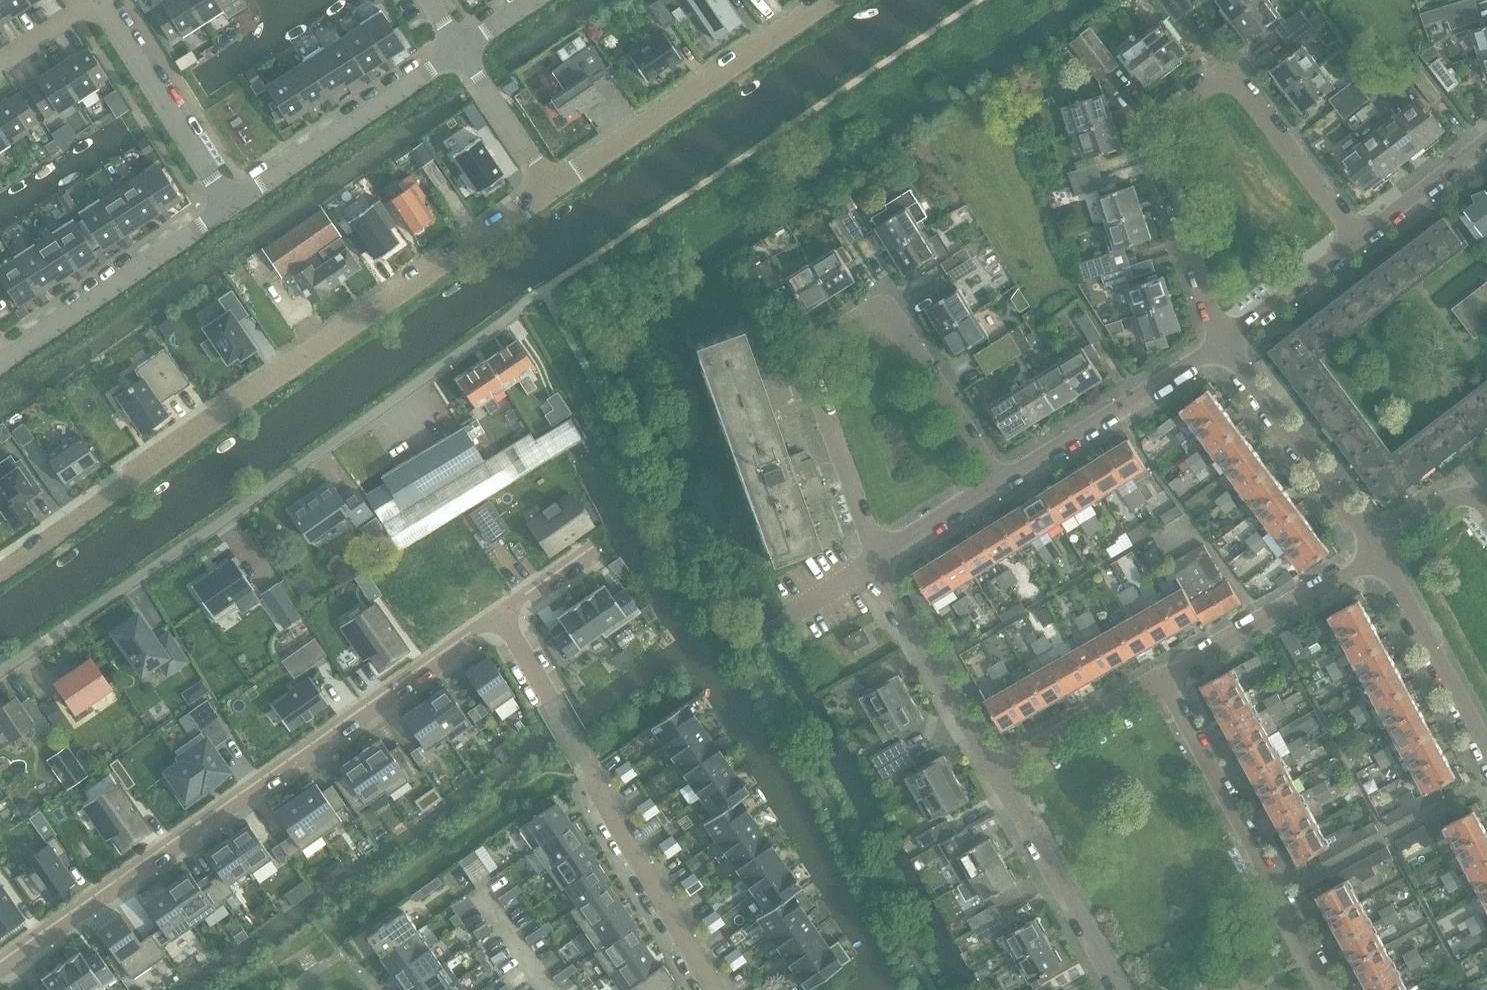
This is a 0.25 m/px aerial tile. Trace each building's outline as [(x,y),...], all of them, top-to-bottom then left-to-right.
[(2,0),(0,0),(0,22),(11,15),(2,0)] [(29,0),(2,0),(11,15),(31,2),(29,0)] [(187,0),(168,0),(150,11),(170,41),(181,34),(183,38),(203,25),(187,0)] [(232,0),(187,0),(203,25),(224,12),(221,8),(232,1),(232,0)] [(726,0),(687,0),(715,41),(715,40),(715,39),(740,22),(740,23),(741,22),(726,0)] [(1175,22),(1176,21),(1184,15),(1185,15),(1174,0),(1159,0),(1175,22)] [(1185,15),(1186,14),(1194,8),(1195,7),(1189,0),(1174,0),(1185,15)] [(1233,20),(1234,21),(1235,20),(1261,0),(1218,0),(1224,8),(1225,7),(1235,19),(1233,20)] [(1234,21),(1235,20),(1244,32),(1243,33),(1249,42),(1251,41),(1265,30),(1268,34),(1266,36),(1267,37),(1276,30),(1277,30),(1283,38),(1309,19),(1302,9),(1286,21),(1282,17),(1269,0),(1261,0),(1235,20),(1234,21)] [(1444,7),(1448,18),(1478,8),(1475,0),(1466,0),(1444,7)] [(46,17),(40,8),(32,14),(37,22),(46,17)] [(1478,9),(1479,9),(1478,8),(1448,18),(1452,30),(1482,20),(1482,19),(1478,9)] [(679,9),(671,14),(678,24),(686,19),(679,9)] [(383,14),(381,10),(360,23),(363,27),(383,59),(403,46),(383,14)] [(671,17),(666,10),(657,17),(661,23),(671,17)] [(1188,52),(1178,40),(1181,37),(1182,39),(1183,38),(1168,18),(1164,21),(1143,37),(1167,69),(1168,70),(1168,69),(1167,68),(1179,59),(1180,60),(1189,53),(1188,52)] [(1290,47),(1290,48),(1316,29),(1309,19),(1283,38),(1284,39),(1290,47)] [(363,27),(360,23),(362,27),(344,39),(364,71),(383,59),(363,27)] [(1473,30),(1481,55),(1486,53),(1486,25),(1473,30)] [(1091,27),(1081,35),(1110,72),(1111,72),(1110,71),(1119,65),(1120,65),(1091,27)] [(646,81),(681,58),(665,34),(630,57),(646,81)] [(1081,35),(1070,43),(1099,81),(1100,80),(1108,73),(1110,72),(1081,35)] [(1122,53),(1118,56),(1133,76),(1134,76),(1133,74),(1136,72),(1146,84),(1147,85),(1155,79),(1154,78),(1166,69),(1167,70),(1168,70),(1167,69),(1143,37),(1122,53)] [(364,71),(344,39),(325,51),(323,47),(322,47),(324,51),(345,83),(364,71)] [(565,90),(551,99),(563,116),(562,114),(574,106),(580,114),(603,98),(593,83),(608,73),(609,72),(590,45),(552,71),(552,73),(553,72),(565,90)] [(1288,90),(1287,91),(1288,91),(1289,91),(1320,67),(1304,46),(1272,69),(1271,70),(1278,79),(1279,78),(1288,90)] [(1434,46),(1421,55),(1427,63),(1440,53),(1434,46)] [(324,51),(322,47),(303,60),(305,64),(326,96),(345,83),(324,51)] [(89,48),(57,68),(79,102),(99,89),(97,85),(108,78),(89,48)] [(197,61),(192,51),(180,58),(186,68),(197,61)] [(180,58),(175,61),(181,71),(186,68),(180,58)] [(381,64),(386,72),(394,67),(389,58),(381,64)] [(1458,85),(1459,84),(1439,58),(1429,66),(1449,92),(1450,91),(1458,84),(1458,85)] [(305,64),(303,60),(302,60),(305,64),(286,76),(307,108),(326,96),(305,64)] [(1298,103),(1297,104),(1304,112),(1305,111),(1336,87),(1320,67),(1289,91),(1288,91),(1288,92),(1289,91),(1298,103)] [(79,102),(57,68),(26,88),(45,118),(76,99),(78,103),(79,102)] [(260,79),(255,71),(247,76),(252,85),(260,79)] [(361,76),(367,84),(375,79),(370,71),(361,76)] [(1423,71),(1413,78),(1433,104),(1434,103),(1441,97),(1442,97),(1443,97),(1423,71)] [(307,108),(286,76),(266,89),(286,121),(307,108)] [(1337,109),(1363,90),(1355,80),(1330,100),(1331,101),(1337,109)] [(519,88),(514,81),(502,88),(508,96),(519,88)] [(527,88),(520,93),(525,101),(533,96),(527,88)] [(1338,110),(1344,118),(1345,119),(1370,99),(1363,90),(1337,109),(1338,110)] [(0,105),(0,131),(8,143),(39,123),(20,92),(0,105)] [(1104,95),(1104,94),(1085,101),(1081,97),(1075,99),(1074,104),(1070,105),(1079,132),(1113,121),(1104,95)] [(323,101),(328,109),(337,104),(331,95),(323,101)] [(1446,130),(1435,116),(1434,115),(1434,116),(1431,113),(1432,112),(1431,111),(1431,112),(1421,98),(1400,114),(1425,146),(1424,145),(1436,136),(1437,137),(1446,130)] [(1372,102),(1365,108),(1372,118),(1379,112),(1372,102)] [(128,111),(124,104),(118,107),(123,114),(128,111)] [(304,113),(309,121),(318,116),(312,108),(304,113)] [(1365,108),(1357,114),(1364,123),(1372,118),(1365,108)] [(1410,158),(1412,156),(1411,155),(1423,146),(1424,147),(1425,146),(1400,114),(1380,129),(1405,161),(1406,160),(1409,157),(1410,158)] [(1113,121),(1079,132),(1087,159),(1122,148),(1121,147),(1113,121)] [(286,141),(294,135),(289,126),(280,132),(286,141)] [(59,129),(52,133),(60,146),(67,142),(59,129)] [(1386,176),(1385,175),(1397,166),(1398,167),(1400,165),(1400,164),(1403,162),(1404,162),(1405,161),(1380,129),(1361,144),(1386,176)] [(0,131),(0,153),(9,147),(6,143),(8,143),(0,131)] [(453,156),(453,157),(455,156),(478,191),(477,192),(477,193),(484,189),(486,192),(500,183),(498,179),(504,175),(504,174),(502,175),(479,140),(480,139),(480,138),(453,156)] [(54,140),(45,146),(52,156),(60,151),(54,140)] [(147,141),(138,146),(144,154),(152,149),(147,141)] [(1385,177),(1386,176),(1361,144),(1340,160),(1365,192),(1373,186),(1372,185),(1384,176),(1385,177)] [(433,172),(419,151),(408,157),(422,178),(433,172)] [(1097,164),(1069,173),(1073,184),(1101,175),(1097,164)] [(139,178),(159,210),(180,197),(159,166),(139,178)] [(1101,175),(1073,184),(1077,196),(1105,187),(1104,185),(1101,176),(1102,176),(1101,175)] [(388,201),(411,233),(413,232),(414,233),(418,234),(423,230),(424,226),(423,225),(433,218),(420,199),(425,196),(410,176),(398,184),(403,191),(388,201)] [(120,191),(140,223),(159,210),(139,178),(120,191)] [(1142,212),(1134,187),(1134,186),(1100,197),(1108,223),(1142,212)] [(886,205),(888,208),(873,218),(878,226),(877,227),(892,251),(927,229),(922,220),(928,216),(911,189),(886,205)] [(1462,216),(1472,229),(1477,225),(1485,236),(1486,235),(1486,190),(1473,195),(1474,196),(1477,202),(1465,210),(1467,212),(1462,216)] [(99,199),(98,199),(121,235),(140,223),(120,191),(102,203),(99,199)] [(58,198),(63,206),(72,201),(66,192),(58,198)] [(851,198),(844,202),(850,211),(857,207),(851,198)] [(98,199),(78,212),(101,248),(121,235),(98,199)] [(63,206),(69,214),(77,209),(72,201),(63,206)] [(371,204),(348,220),(375,259),(398,243),(389,230),(396,225),(379,201),(372,205),(371,204)] [(327,290),(345,278),(360,268),(347,249),(348,248),(340,236),(341,236),(322,209),(263,250),(277,269),(283,274),(318,250),(319,251),(318,252),(325,262),(313,270),(310,266),(294,277),(312,303),(328,292),(327,290)] [(157,215),(162,224),(171,218),(165,210),(157,215)] [(840,217),(855,242),(865,236),(850,211),(840,217)] [(1117,250),(1079,262),(1085,280),(1102,274),(1103,275),(1131,266),(1130,265),(1125,248),(1151,239),(1151,238),(1142,212),(1108,223),(1117,250)] [(840,217),(830,224),(845,248),(855,242),(840,217)] [(1404,489),(1414,481),(1415,483),(1425,475),(1423,472),(1433,464),(1435,467),(1445,459),(1443,457),(1454,448),(1456,451),(1466,444),(1464,441),(1474,433),(1477,435),(1486,428),(1484,425),(1486,423),(1486,388),(1480,393),(1475,397),(1471,401),(1472,402),(1469,405),(1468,403),(1467,403),(1467,404),(1459,409),(1454,413),(1455,413),(1450,416),(1452,418),(1449,420),(1447,418),(1446,419),(1439,425),(1434,429),(1430,432),(1431,434),(1428,436),(1427,434),(1425,435),(1426,435),(1418,441),(1413,445),(1414,445),(1409,448),(1410,450),(1407,452),(1406,450),(1405,451),(1398,457),(1396,458),(1393,461),(1392,461),(1389,457),(1386,452),(1384,454),(1382,451),(1384,449),(1383,448),(1377,441),(1374,436),(1373,436),(1370,432),(1368,433),(1366,430),(1368,428),(1367,427),(1367,428),(1361,420),(1358,415),(1354,411),(1353,412),(1350,409),(1352,408),(1352,407),(1351,407),(1346,399),(1342,394),(1342,395),(1339,390),(1337,392),(1335,388),(1337,387),(1336,386),(1330,379),(1330,378),(1327,374),(1326,374),(1323,369),(1321,371),(1319,368),(1321,366),(1320,365),(1314,358),(1315,358),(1314,357),(1315,356),(1318,354),(1321,352),(1321,351),(1329,345),(1329,346),(1342,336),(1350,329),(1350,330),(1362,320),(1370,314),(1383,304),(1391,298),(1404,289),(1404,288),(1412,282),(1421,275),(1424,273),(1432,266),(1432,267),(1442,260),(1445,257),(1453,251),(1463,243),(1444,217),(1443,218),(1426,231),(1422,234),(1423,234),(1405,247),(1402,250),(1385,263),(1381,265),(1381,266),(1364,279),(1360,281),(1361,282),(1343,295),(1343,294),(1340,297),(1323,310),(1319,313),(1302,326),(1299,329),(1300,330),(1290,337),(1289,336),(1269,351),(1270,352),(1273,350),(1281,361),(1279,363),(1295,386),(1298,384),(1306,394),(1304,396),(1311,406),(1314,404),(1322,415),(1319,417),(1327,427),(1330,425),(1338,436),(1335,438),(1342,448),(1345,446),(1353,457),(1351,459),(1358,469),(1361,466),(1369,477),(1366,479),(1376,493),(1379,491),(1388,502),(1385,504),(1386,505),(1405,490),(1404,489)] [(73,219),(52,232),(75,268),(96,255),(73,219)] [(927,229),(892,251),(907,275),(920,266),(924,274),(941,263),(947,273),(972,258),(965,248),(953,255),(939,233),(933,237),(927,229)] [(34,243),(33,244),(56,280),(75,268),(52,232),(54,236),(37,247),(34,243)] [(118,240),(124,248),(132,243),(127,235),(118,240)] [(33,244),(14,256),(37,292),(56,280),(33,244)] [(813,265),(832,295),(856,280),(837,250),(813,265)] [(0,271),(0,278),(17,305),(37,292),(14,256),(13,257),(16,261),(0,271)] [(972,258),(947,273),(953,283),(978,268),(972,258)] [(768,260),(758,266),(773,291),(783,285),(768,260)] [(813,265),(789,279),(808,310),(832,295),(813,265)] [(758,266),(748,272),(763,297),(773,291),(758,266)] [(1131,266),(1103,275),(1106,287),(1134,278),(1131,266)] [(73,273),(78,281),(87,276),(81,267),(73,273)] [(1149,281),(1129,288),(1138,314),(1172,303),(1164,278),(1163,277),(1158,279),(1157,275),(1148,277),(1149,281)] [(1486,283),(1454,308),(1453,309),(1475,338),(1476,337),(1486,329),(1486,283)] [(1019,288),(1012,298),(1020,312),(1030,306),(1019,288)] [(959,289),(928,308),(943,332),(974,313),(959,289)] [(250,315),(233,290),(220,300),(229,313),(206,329),(230,363),(241,355),(243,359),(257,349),(239,323),(250,315)] [(34,297),(40,306),(48,300),(43,292),(34,297)] [(1172,303),(1138,314),(1146,341),(1181,330),(1180,329),(1172,303)] [(974,313),(943,332),(958,356),(988,337),(974,313)] [(1087,313),(1077,319),(1092,343),(1092,344),(1103,338),(1087,313)] [(170,318),(159,326),(167,337),(178,330),(170,318)] [(1122,320),(1106,325),(1112,335),(1125,331),(1122,320)] [(1019,327),(1009,333),(1022,354),(1032,347),(1019,327)] [(1009,333),(999,340),(1006,350),(1012,360),(1022,354),(1009,333)] [(999,340),(974,355),(981,365),(1006,350),(999,340)] [(527,374),(534,369),(516,342),(487,361),(506,388),(518,380),(527,394),(537,388),(527,374)] [(1092,344),(1092,343),(1084,348),(1060,363),(1079,393),(1103,379),(1093,363),(1101,358),(1092,344)] [(128,388),(117,396),(142,433),(168,414),(161,403),(174,394),(174,395),(191,384),(166,348),(135,369),(141,379),(132,386),(131,385),(127,387),(128,388)] [(1006,350),(981,365),(987,375),(1012,360),(1006,350)] [(487,361),(458,381),(476,408),(483,403),(490,414),(499,408),(492,397),(506,388),(487,361)] [(1060,363),(1037,377),(1056,408),(1079,393),(1060,363)] [(1037,377),(1013,392),(1033,423),(1056,408),(1037,377)] [(1182,410),(1188,417),(1198,431),(1225,410),(1214,395),(1217,392),(1210,382),(1202,388),(1205,393),(1182,410)] [(1013,392),(990,407),(1009,437),(1033,423),(1013,392)] [(553,410),(545,416),(552,427),(571,413),(557,393),(547,400),(553,410)] [(1182,410),(1160,426),(1165,433),(1188,417),(1182,410)] [(1198,431),(1213,451),(1244,427),(1240,423),(1236,426),(1225,410),(1198,431)] [(82,426),(72,411),(61,418),(71,433),(82,426)] [(381,477),(385,484),(365,496),(393,542),(399,551),(582,440),(570,419),(534,440),(531,432),(484,461),(463,427),(381,477)] [(6,428),(3,423),(0,425),(0,441),(2,443),(12,436),(6,428)] [(25,423),(14,431),(24,445),(35,438),(25,423)] [(1255,450),(1243,435),(1247,432),(1244,427),(1213,451),(1203,458),(1191,467),(1196,474),(1218,458),(1228,470),(1255,450)] [(1183,430),(1173,438),(1178,445),(1188,437),(1183,430)] [(67,487),(100,466),(78,434),(47,455),(59,473),(57,475),(61,482),(63,481),(67,487)] [(1129,440),(1106,454),(1125,483),(1147,469),(1129,440)] [(1228,470),(1238,484),(1216,500),(1221,507),(1274,467),(1270,463),(1266,465),(1255,450),(1228,470)] [(1198,451),(1186,461),(1191,467),(1203,458),(1198,451)] [(1106,454),(1085,467),(1103,496),(1125,483),(1106,454)] [(21,461),(17,463),(11,455),(0,463),(0,483),(3,488),(0,490),(0,522),(1,522),(7,518),(14,528),(34,514),(31,510),(31,509),(26,502),(42,491),(21,461)] [(1085,467),(1064,480),(1082,509),(1103,496),(1085,467)] [(1273,475),(1277,472),(1274,467),(1221,507),(1226,514),(1239,505),(1240,506),(1249,499),(1258,511),(1285,490),(1273,475)] [(1179,477),(1169,484),(1174,490),(1184,483),(1179,477)] [(1064,480),(1042,494),(1061,523),(1082,509),(1064,480)] [(309,497),(289,511),(310,541),(349,513),(357,524),(371,514),(353,489),(340,499),(331,486),(318,496),(311,501),(309,497)] [(1139,488),(1131,493),(1139,506),(1147,501),(1139,488)] [(1258,511),(1273,530),(1304,507),(1300,503),(1296,505),(1285,490),(1258,511)] [(1131,493),(1124,497),(1132,510),(1139,506),(1131,493)] [(1042,494),(1021,507),(1039,536),(1061,523),(1042,494)] [(555,501),(541,510),(544,515),(529,526),(531,529),(549,555),(592,525),(571,495),(558,505),(555,501)] [(489,501),(469,515),(490,545),(510,531),(489,501)] [(1177,505),(1169,511),(1175,520),(1183,515),(1177,505)] [(1021,507),(1000,520),(1018,550),(1039,536),(1021,507)] [(1304,515),(1307,512),(1304,507),(1273,530),(1288,550),(1315,530),(1304,515)] [(1096,515),(1089,519),(1097,533),(1104,528),(1096,515)] [(376,518),(360,529),(377,553),(393,542),(376,518)] [(1089,519),(1081,524),(1090,537),(1097,533),(1089,519)] [(1000,520),(978,534),(996,563),(1018,550),(1000,520)] [(1138,527),(1128,533),(1135,544),(1145,538),(1138,527)] [(1288,550),(1304,571),(1326,554),(1330,559),(1338,553),(1330,542),(1326,545),(1315,530),(1288,550)] [(1258,531),(1246,540),(1251,547),(1263,538),(1258,531)] [(978,534),(957,547),(975,576),(996,563),(978,534)] [(1118,542),(1107,549),(1113,558),(1134,545),(1127,534),(1120,538),(1121,539),(1117,541),(1118,542)] [(416,567),(391,584),(416,619),(429,610),(425,605),(437,597),(433,592),(453,578),(463,593),(473,586),(476,589),(495,576),(471,542),(467,545),(461,538),(436,555),(448,572),(429,585),(416,567)] [(1268,545),(1263,538),(1251,547),(1256,554),(1268,545)] [(1053,542),(1046,546),(1054,559),(1061,555),(1053,542)] [(1204,545),(1163,569),(1170,582),(1178,578),(1184,588),(1201,618),(1205,625),(1241,604),(1228,581),(1226,583),(1204,545)] [(1046,546),(1039,551),(1047,564),(1054,559),(1046,546)] [(957,547),(935,560),(954,590),(975,576),(957,547)] [(233,559),(192,587),(216,622),(238,607),(234,602),(253,588),(233,559)] [(935,560),(914,574),(932,603),(954,590),(935,560)] [(1011,568),(1003,573),(1011,586),(1019,581),(1011,568)] [(1288,570),(1276,579),(1281,587),(1294,578),(1288,570)] [(365,572),(356,579),(372,601),(381,595),(365,572)] [(1003,573),(996,577),(1004,590),(1011,586),(1003,573)] [(277,584),(262,595),(285,628),(300,617),(277,584)] [(595,585),(570,602),(593,634),(629,608),(614,588),(603,596),(595,585)] [(1133,585),(1126,590),(1134,603),(1141,599),(1133,585)] [(1184,588),(1161,601),(1178,631),(1201,618),(1184,588)] [(1126,590),(1119,594),(1126,607),(1134,603),(1126,590)] [(1335,624),(1343,639),(1372,623),(1363,607),(1367,604),(1360,593),(1353,597),(1355,602),(1330,616),(1320,622),(1306,629),(1310,637),(1324,630),(1335,624)] [(481,595),(470,603),(476,611),(487,603),(481,595)] [(968,595),(961,599),(969,612),(976,608),(968,595)] [(961,599),(953,604),(961,617),(969,612),(961,599)] [(1161,601),(1139,614),(1156,644),(1178,631),(1161,601)] [(554,630),(542,638),(557,659),(593,634),(570,602),(546,619),(554,630)] [(1047,607),(1037,613),(1043,623),(1053,617),(1047,607)] [(375,608),(349,627),(379,671),(406,652),(375,608)] [(1090,610),(1082,614),(1090,628),(1097,624),(1090,610)] [(1082,614),(1075,619),(1083,632),(1090,628),(1082,614)] [(1139,614),(1117,626),(1134,656),(1156,644),(1139,614)] [(115,633),(113,634),(140,673),(143,671),(145,673),(147,671),(146,671),(162,660),(170,672),(186,661),(168,634),(157,642),(156,640),(155,641),(149,632),(150,632),(139,616),(136,618),(134,616),(132,618),(133,618),(115,630),(113,631),(115,633)] [(1372,623),(1343,639),(1355,661),(1388,643),(1385,637),(1381,640),(1372,623)] [(1117,626),(1095,639),(1112,669),(1134,656),(1117,626)] [(863,628),(845,639),(853,652),(870,642),(863,628)] [(1046,635),(1039,639),(1046,653),(1054,649),(1046,635)] [(1297,637),(1285,644),(1295,662),(1312,652),(1309,646),(1304,648),(1297,637)] [(1039,639),(1031,644),(1039,657),(1046,653),(1039,639)] [(1095,639),(1074,651),(1090,681),(1112,669),(1095,639)] [(312,640),(293,654),(304,670),(324,657),(312,640)] [(1391,648),(1388,643),(1355,661),(1367,683),(1396,667),(1387,650),(1391,648)] [(625,650),(618,655),(625,665),(632,660),(625,650)] [(1074,651),(1052,664),(1069,694),(1090,681),(1074,651)] [(625,665),(618,655),(612,660),(619,669),(625,665)] [(1257,656),(1244,663),(1248,671),(1249,671),(1262,664),(1257,656)] [(465,674),(491,711),(515,694),(489,657),(465,674)] [(91,659),(76,670),(77,672),(57,686),(75,712),(98,697),(96,695),(109,686),(91,659)] [(1327,666),(1331,674),(1344,667),(1340,659),(1327,666)] [(1002,660),(995,664),(1002,678),(1010,674),(1002,660)] [(995,664),(987,669),(995,682),(1002,678),(995,664)] [(1052,664),(1030,676),(1047,706),(1069,694),(1052,664)] [(1344,667),(1331,674),(1335,681),(1348,674),(1344,667)] [(1367,683),(1379,705),(1412,686),(1409,681),(1405,683),(1396,667),(1367,683)] [(1216,708),(1246,692),(1233,669),(1208,683),(1205,678),(1196,683),(1203,694),(1207,692),(1216,708)] [(1322,670),(1315,673),(1318,679),(1325,676),(1322,670)] [(291,693),(272,706),(289,731),(305,720),(306,722),(307,721),(306,719),(312,715),(313,717),(313,716),(312,715),(329,703),(309,676),(289,691),(291,693)] [(855,676),(834,688),(841,700),(862,688),(855,676)] [(871,689),(872,691),(860,697),(873,719),(911,697),(899,676),(873,690),(872,688),(871,689)] [(1030,676),(1008,688),(1025,718),(1047,706),(1030,676)] [(195,686),(194,691),(198,697),(207,691),(201,681),(195,686)] [(1415,692),(1412,686),(1379,705),(1390,726),(1420,710),(1411,694),(1415,692)] [(446,687),(423,703),(449,741),(472,725),(446,687)] [(1008,688),(986,701),(1003,731),(1025,718),(1008,688)] [(1225,725),(1221,727),(1224,732),(1257,714),(1246,692),(1216,708),(1225,725)] [(1282,701),(1277,693),(1264,701),(1268,708),(1282,701)] [(911,697),(873,719),(885,741),(897,735),(898,736),(899,735),(898,734),(924,719),(911,697)] [(0,709),(0,747),(26,729),(29,727),(36,736),(50,727),(33,703),(23,710),(19,705),(15,698),(0,709)] [(55,700),(43,708),(54,724),(65,716),(55,700)] [(182,762),(167,773),(179,790),(177,791),(186,804),(205,791),(203,789),(228,771),(212,749),(232,735),(207,700),(188,713),(202,732),(192,739),(175,751),(182,762)] [(1286,708),(1282,701),(1268,708),(1272,716),(1286,708)] [(449,741),(423,703),(403,717),(426,751),(446,737),(448,741),(449,741)] [(481,703),(474,708),(481,718),(488,713),(481,703)] [(650,728),(663,745),(698,721),(685,703),(650,728)] [(1364,703),(1351,710),(1355,718),(1368,711),(1364,703)] [(481,718),(474,708),(468,713),(475,722),(481,718)] [(1403,749),(1436,730),(1433,725),(1429,727),(1420,710),(1390,726),(1398,741),(1374,754),(1378,762),(1392,754),(1403,749)] [(1372,718),(1368,711),(1355,718),(1359,725),(1372,718)] [(1257,714),(1224,732),(1226,738),(1231,735),(1240,752),(1269,736),(1257,714)] [(481,718),(475,722),(481,731),(487,726),(481,718)] [(663,745),(675,763),(710,739),(698,721),(663,745)] [(1435,738),(1439,735),(1436,730),(1403,749),(1414,770),(1444,754),(1435,738)] [(1240,752),(1249,769),(1245,771),(1248,776),(1281,758),(1269,736),(1240,752)] [(1301,737),(1288,745),(1292,752),(1306,745),(1301,737)] [(389,752),(380,739),(359,754),(388,795),(419,773),(399,745),(389,752)] [(710,739),(675,763),(687,781),(722,756),(710,739)] [(901,740),(871,757),(878,769),(909,752),(901,740)] [(415,745),(408,750),(415,760),(422,755),(415,745)] [(1310,752),(1306,745),(1292,752),(1296,760),(1310,752)] [(66,747),(55,755),(75,785),(87,777),(66,747)] [(909,752),(878,769),(885,781),(916,764),(909,752)] [(388,795),(359,754),(339,768),(344,775),(335,782),(356,812),(385,791),(388,795)] [(1383,769),(1396,762),(1392,754),(1378,762),(1383,769)] [(1412,791),(1399,799),(1403,806),(1404,806),(1411,802),(1418,798),(1425,794),(1432,790),(1439,786),(1452,780),(1455,785),(1463,780),(1457,768),(1453,771),(1444,754),(1414,770),(1422,785),(1412,791)] [(722,756),(687,781),(700,799),(735,774),(722,756)] [(918,771),(906,778),(918,800),(957,778),(944,756),(919,771),(918,769),(917,770),(918,771)] [(1255,779),(1264,796),(1293,780),(1281,758),(1248,776),(1250,782),(1255,779)] [(118,759),(110,764),(123,783),(131,778),(118,759)] [(628,761),(615,770),(620,777),(633,768),(628,761)] [(633,768),(620,777),(624,783),(637,774),(633,768)] [(700,799),(712,816),(738,798),(739,799),(748,793),(735,774),(700,799)] [(944,814),(969,800),(957,778),(918,800),(931,822),(943,815),(943,817),(945,816),(944,814)] [(1293,780),(1264,796),(1273,813),(1269,815),(1271,820),(1305,802),(1293,780)] [(1325,781),(1312,788),(1316,796),(1329,789),(1325,781)] [(346,805),(332,786),(322,793),(316,784),(296,798),(293,794),(292,795),(321,836),(342,821),(336,812),(346,805)] [(1444,796),(1439,786),(1432,790),(1437,800),(1444,796)] [(118,787),(91,806),(113,836),(122,849),(149,830),(118,787)] [(435,788),(427,794),(434,804),(442,798),(435,788)] [(1329,789),(1316,796),(1320,804),(1334,796),(1329,789)] [(1437,800),(1432,790),(1425,794),(1430,803),(1437,800)] [(1430,803),(1425,794),(1418,798),(1423,807),(1430,803)] [(321,836),(292,795),(272,809),(291,836),(280,844),(289,858),(321,836)] [(703,823),(716,842),(751,817),(739,799),(738,798),(712,816),(703,823)] [(1423,807),(1418,798),(1411,802),(1416,811),(1423,807)] [(637,808),(641,814),(654,805),(650,799),(637,808)] [(1305,802),(1271,820),(1274,825),(1279,823),(1288,840),(1317,824),(1305,802)] [(1416,811),(1411,802),(1404,806),(1409,815),(1416,811)] [(570,824),(570,823),(556,803),(519,829),(533,850),(570,824)] [(1478,817),(1482,814),(1476,803),(1467,808),(1470,813),(1457,820),(1451,824),(1445,827),(1458,849),(1486,833),(1478,817)] [(641,814),(646,821),(659,812),(654,805),(641,814)] [(1409,815),(1404,806),(1403,806),(1397,809),(1402,819),(1409,815)] [(1402,819),(1397,809),(1389,813),(1395,823),(1402,819)] [(1457,820),(1452,810),(1445,814),(1451,824),(1457,820)] [(40,811),(29,819),(34,826),(45,818),(40,811)] [(1395,823),(1389,813),(1383,817),(1383,818),(1388,827),(1395,823)] [(1451,824),(1445,814),(1438,818),(1443,828),(1445,827),(1451,824)] [(751,817),(716,842),(729,860),(764,835),(751,817)] [(1443,828),(1438,818),(1431,822),(1436,831),(1443,828)] [(948,819),(916,837),(923,849),(955,831),(948,819)] [(584,843),(585,844),(588,841),(574,820),(570,823),(570,824),(533,850),(547,869),(584,843)] [(1379,832),(1374,822),(1366,826),(1371,835),(1379,832)] [(1436,831),(1431,822),(1424,826),(1429,835),(1435,832),(1436,831)] [(1288,840),(1297,856),(1292,859),(1299,870),(1307,865),(1305,860),(1317,853),(1324,849),(1331,845),(1338,842),(1345,838),(1352,834),(1354,833),(1349,825),(1325,838),(1317,824),(1288,840)] [(251,873),(272,858),(268,852),(249,825),(228,840),(251,873)] [(1371,835),(1366,826),(1359,830),(1364,839),(1371,835)] [(1429,835),(1424,826),(1417,830),(1422,839),(1429,835)] [(1364,839),(1359,830),(1354,833),(1352,834),(1357,843),(1364,839)] [(1422,839),(1417,830),(1410,834),(1415,843),(1421,840),(1422,839)] [(1439,840),(1435,832),(1429,835),(1422,839),(1421,840),(1425,847),(1439,840)] [(1458,849),(1470,871),(1486,862),(1486,833),(1458,849)] [(956,834),(948,839),(958,857),(959,856),(972,879),(1004,861),(991,838),(966,852),(956,834)] [(1357,843),(1352,834),(1345,838),(1350,847),(1357,843)] [(1415,843),(1410,834),(1403,838),(1408,847),(1415,843)] [(729,860),(741,877),(776,853),(764,835),(729,860)] [(58,858),(66,852),(55,836),(46,842),(48,845),(21,865),(25,871),(15,878),(32,903),(43,896),(47,902),(75,881),(58,858)] [(672,836),(659,846),(663,852),(676,843),(672,836)] [(1350,847),(1345,838),(1338,842),(1343,851),(1350,847)] [(1408,847),(1403,838),(1396,841),(1401,850),(1401,851),(1408,847)] [(251,873),(228,840),(206,855),(220,874),(210,881),(212,884),(225,903),(224,901),(235,893),(228,884),(248,869),(251,873)] [(1343,851),(1338,842),(1331,845),(1336,855),(1343,851)] [(565,886),(598,863),(585,844),(584,843),(547,869),(560,889),(564,886),(565,886)] [(663,852),(668,858),(681,849),(676,843),(663,852)] [(280,844),(272,850),(281,864),(289,858),(280,844)] [(1336,855),(1331,845),(1324,849),(1329,859),(1336,855)] [(1392,855),(1387,846),(1380,850),(1385,860),(1392,856),(1392,855)] [(1329,859),(1324,849),(1317,853),(1322,862),(1329,859)] [(1385,860),(1380,850),(1373,854),(1378,864),(1385,860)] [(466,867),(479,857),(475,851),(461,860),(466,867)] [(741,877),(753,895),(788,870),(776,853),(741,877)] [(1378,864),(1373,854),(1366,858),(1371,867),(1372,867),(1378,864)] [(345,855),(342,857),(341,861),(343,864),(347,865),(351,863),(351,859),(349,855),(345,855)] [(1371,867),(1366,858),(1359,862),(1364,871),(1371,867)] [(338,859),(333,863),(340,872),(345,869),(338,859)] [(1004,861),(972,879),(985,902),(1017,884),(1004,861)] [(1364,871),(1359,862),(1352,866),(1357,875),(1359,874),(1364,871)] [(1470,871),(1482,893),(1486,890),(1486,862),(1470,871)] [(612,883),(598,863),(565,886),(578,905),(578,906),(608,885),(608,886),(612,883)] [(1357,875),(1352,866),(1345,870),(1350,879),(1357,875)] [(1376,874),(1372,867),(1371,867),(1364,871),(1359,874),(1363,881),(1376,874)] [(1441,877),(1445,884),(1459,877),(1455,869),(1441,877)] [(788,870),(753,895),(765,911),(766,913),(791,894),(801,888),(788,870)] [(1350,879),(1345,870),(1338,873),(1343,883),(1348,880),(1350,879)] [(193,926),(225,903),(212,884),(202,891),(189,873),(167,888),(193,926)] [(1343,883),(1338,873),(1331,877),(1336,887),(1343,883)] [(680,883),(685,889),(698,880),(693,874),(680,883)] [(437,877),(421,889),(426,895),(442,884),(437,877)] [(1459,877),(1445,884),(1450,892),(1463,884),(1459,877)] [(698,880),(685,889),(689,896),(702,886),(698,880)] [(1320,888),(1311,893),(1317,905),(1322,902),(1331,919),(1360,903),(1348,880),(1343,883),(1336,887),(1323,893),(1320,888)] [(305,881),(299,885),(306,896),(312,892),(305,881)] [(522,892),(518,885),(508,892),(512,899),(522,892)] [(584,931),(621,905),(608,886),(608,885),(578,906),(578,905),(570,911),(584,931)] [(22,919),(0,887),(0,934),(22,919)] [(193,926),(167,888),(145,904),(161,928),(152,935),(151,934),(151,935),(166,956),(161,948),(193,926)] [(426,895),(421,889),(411,896),(416,902),(426,895)] [(512,899),(508,892),(498,899),(502,906),(512,899)] [(755,918),(768,936),(803,911),(791,894),(766,913),(765,911),(755,918)] [(1331,919),(1340,935),(1336,938),(1338,943),(1372,924),(1360,903),(1331,919)] [(996,904),(968,920),(974,931),(1002,915),(996,904)] [(1379,911),(1383,919),(1396,911),(1392,904),(1379,911)] [(621,905),(584,931),(597,950),(598,951),(631,927),(632,928),(636,925),(621,905)] [(380,956),(417,930),(404,911),(373,933),(367,937),(369,941),(380,956)] [(702,920),(707,927),(720,918),(715,911),(702,920)] [(768,936),(781,954),(816,929),(803,911),(768,936)] [(1396,911),(1383,919),(1387,926),(1400,919),(1396,911)] [(1465,921),(1469,928),(1483,921),(1479,913),(1465,921)] [(166,956),(151,935),(140,942),(121,914),(98,931),(132,980),(166,956)] [(463,924),(456,914),(449,919),(456,928),(463,924)] [(1002,915),(974,931),(980,942),(1008,926),(1002,915)] [(720,918),(707,927),(711,933),(724,924),(720,918)] [(1036,919),(1005,936),(1018,959),(1049,942),(1036,919)] [(1483,921),(1469,928),(1473,936),(1486,928),(1483,921)] [(541,937),(553,929),(548,922),(537,930),(541,937)] [(492,931),(486,923),(473,932),(479,940),(492,931)] [(1346,946),(1355,963),(1384,946),(1372,924),(1338,943),(1341,948),(1346,946)] [(631,927),(598,951),(597,950),(594,953),(608,973),(645,947),(632,928),(631,927)] [(781,954),(793,972),(829,947),(816,929),(781,954)] [(244,930),(234,937),(238,943),(248,936),(244,930)] [(392,973),(429,947),(417,930),(380,956),(392,973)] [(530,945),(541,937),(537,930),(525,938),(530,945)] [(1049,942),(1018,959),(1031,982),(1062,965),(1049,942)] [(1355,963),(1364,979),(1359,981),(1362,987),(1396,968),(1384,946),(1355,963)] [(442,966),(429,947),(392,973),(404,989),(406,989),(437,968),(438,969),(442,966)] [(608,973),(620,989),(626,989),(659,967),(658,966),(645,947),(608,973)] [(793,972),(806,989),(841,965),(829,947),(793,972)] [(1403,955),(1407,962),(1420,955),(1416,948),(1403,955)] [(724,958),(728,964),(741,955),(737,949),(724,958)] [(488,959),(481,950),(474,954),(481,964),(488,959)] [(97,951),(85,959),(83,956),(80,951),(65,962),(84,989),(91,989),(98,985),(100,989),(116,979),(97,951)] [(741,955),(728,964),(733,970),(746,961),(741,955)] [(1420,955),(1407,962),(1411,970),(1424,963),(1420,955)] [(495,969),(488,959),(481,964),(488,974),(495,969)] [(65,962),(41,978),(44,983),(49,989),(84,989),(65,962)] [(626,989),(667,989),(676,984),(662,963),(658,966),(659,967),(626,989)] [(573,964),(563,971),(567,977),(577,970),(573,964)] [(450,985),(438,969),(437,968),(406,989),(443,989),(450,985)] [(1370,989),(1408,989),(1396,968),(1362,987),(1364,989),(1369,989),(1370,989)] [(563,971),(553,978),(557,984),(567,977),(563,971)]
